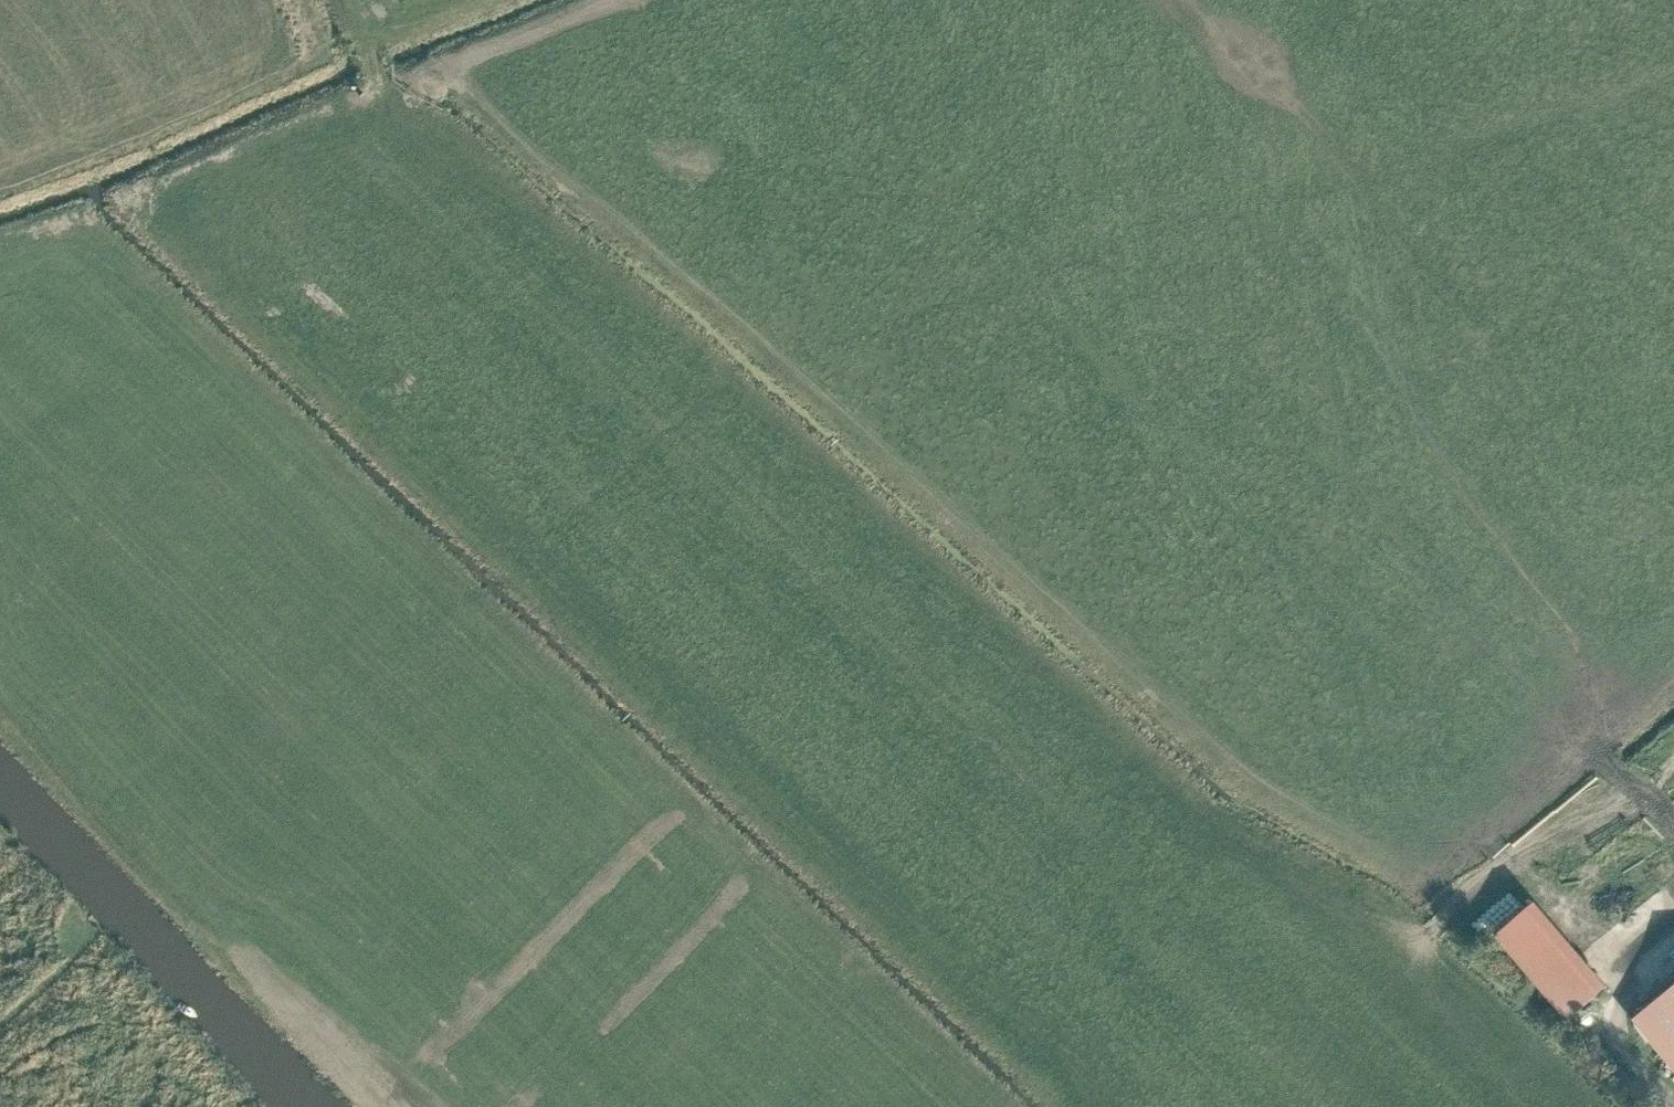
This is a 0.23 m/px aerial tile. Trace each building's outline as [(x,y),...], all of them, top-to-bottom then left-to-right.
[(1563,1021),(1603,987),(1531,901),(1491,935),(1563,1021)] [(1662,997),(1673,1011),(1673,988),(1662,997)] [(1652,1008),(1633,1017),(1643,1038),(1661,1029),(1652,1008)]
